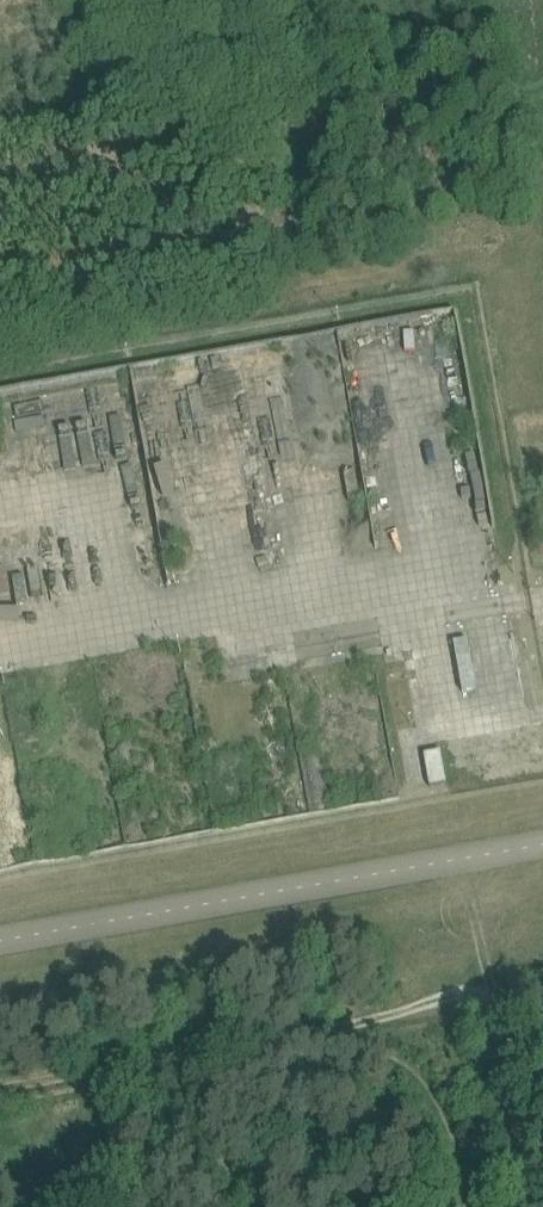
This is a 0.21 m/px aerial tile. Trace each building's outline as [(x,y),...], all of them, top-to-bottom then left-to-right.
[(454,643),(463,694),(477,691),(468,640),(454,643)] [(424,754),(430,787),(447,784),(441,752),(424,754)]
